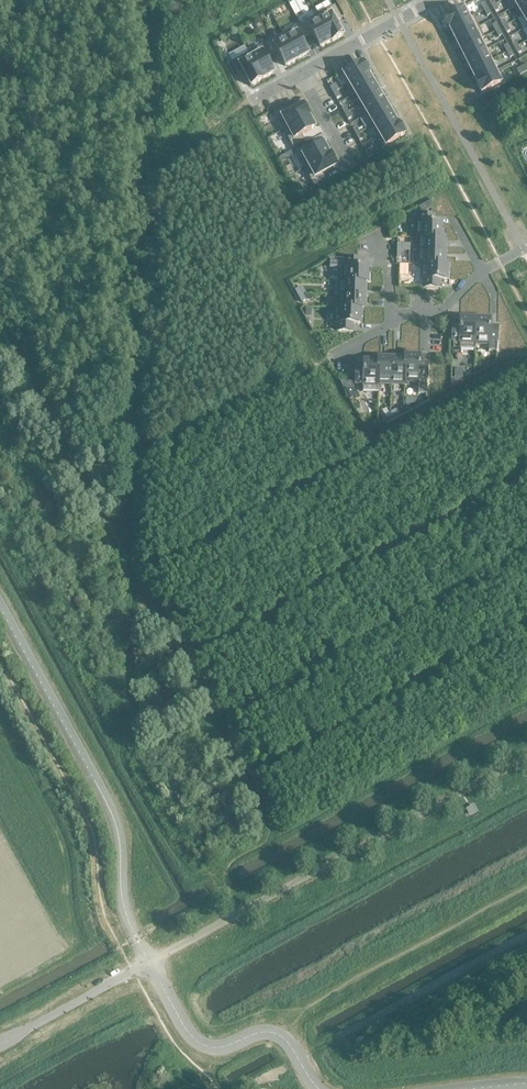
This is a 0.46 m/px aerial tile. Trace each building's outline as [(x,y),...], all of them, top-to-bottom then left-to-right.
[(512,8),(526,0),(507,0),(512,8)] [(512,8),(515,7),(521,17),(526,13),(526,0),(512,8)] [(335,5),(318,15),(332,41),(344,35),(336,21),(341,17),(335,5)] [(444,17),(449,28),(473,16),(473,15),(471,16),(466,6),(444,17)] [(318,15),(300,24),(307,36),(313,33),(320,47),(331,41),(332,41),(318,15)] [(473,16),(449,28),(450,28),(455,38),(479,26),(473,16)] [(300,24),(283,34),(297,59),(308,53),(301,39),(307,36),(300,24)] [(479,26),(455,38),(460,49),(484,37),(479,26)] [(283,34),(266,43),(272,55),(278,52),(285,66),(297,59),(283,34)] [(484,37),(460,49),(466,59),(485,50),(480,40),(484,37)] [(266,43),(248,53),(263,79),(263,78),(274,72),(266,58),(272,55),(266,43)] [(485,50),(466,59),(471,70),(492,59),(490,60),(485,50)] [(248,53),(231,62),(237,74),(243,71),(251,85),(263,79),(248,53)] [(492,59),(471,70),(476,80),(475,81),(476,81),(498,70),(492,59)] [(362,62),(341,74),(347,85),(368,72),(362,62)] [(522,66),(517,69),(520,75),(525,72),(522,66)] [(498,70),(476,81),(481,92),(501,82),(496,72),(498,70)] [(368,72),(347,85),(350,84),(355,94),(374,83),(368,73),(369,73),(368,72)] [(374,83),(355,94),(361,104),(380,93),(374,83)] [(336,84),(330,87),(333,93),(337,91),(339,90),(336,84)] [(380,93),(361,104),(367,114),(365,115),(386,103),(380,93)] [(386,103),(365,115),(371,126),(392,113),(386,103)] [(286,106),(274,112),(283,130),(309,115),(303,104),(289,111),(286,106)] [(398,123),(392,113),(371,126),(377,136),(399,123),(398,123)] [(283,130),(293,147),(305,140),(301,135),(315,127),(309,116),(310,116),(309,115),(283,130)] [(399,123),(377,136),(384,146),(405,134),(399,123)] [(307,144),(295,151),(304,168),(331,154),(330,153),(330,154),(324,143),(310,150),(307,144)] [(337,165),(331,154),(304,168),(314,185),(326,179),(322,173),(337,165)] [(420,206),(422,211),(430,207),(430,200),(420,206)] [(444,238),(443,238),(444,230),(441,230),(441,223),(434,223),(434,215),(420,215),(419,222),(416,222),(416,237),(444,238)] [(444,238),(416,237),(416,238),(419,238),(419,251),(448,251),(446,251),(446,245),(444,245),(444,238)] [(448,251),(419,251),(419,264),(451,265),(451,264),(446,264),(446,258),(444,258),(444,252),(448,252),(448,251)] [(371,282),(370,282),(370,274),(368,274),(368,267),(361,267),(361,259),(329,259),(331,259),(330,266),(338,267),(343,267),(343,281),(334,281),(371,282)] [(451,265),(419,264),(422,264),(422,279),(425,279),(425,286),(439,287),(439,279),(447,280),(447,273),(449,273),(449,265),(451,265)] [(371,282),(334,281),(334,282),(335,282),(335,294),(334,294),(367,295),(364,295),(364,288),(366,288),(366,282),(371,282)] [(339,307),(335,307),(335,308),(364,308),(364,302),(366,302),(366,295),(367,296),(367,295),(334,294),(334,295),(339,295),(339,307)] [(364,308),(335,308),(335,323),(338,323),(338,330),(353,330),(353,323),(360,323),(360,316),(363,316),(363,309),(364,309),(364,308)] [(474,347),(474,348),(474,349),(475,315),(475,316),(467,316),(467,318),(460,318),(460,325),(452,325),(452,340),(460,340),(459,348),(461,348),(461,347),(474,347)] [(496,350),(496,351),(497,351),(497,326),(490,326),(490,319),(483,319),(483,316),(476,316),(476,315),(475,315),(474,349),(475,349),(475,343),(489,344),(489,351),(489,350),(496,350)] [(392,355),(391,383),(404,383),(405,352),(405,356),(398,356),(398,358),(392,358),(392,355)] [(405,352),(404,383),(405,383),(405,380),(419,380),(419,386),(419,393),(426,393),(426,395),(427,395),(427,363),(420,363),(420,355),(413,355),(413,353),(405,353),(406,352),(405,352)] [(385,358),(379,358),(378,391),(378,383),(391,383),(392,355),(391,355),(391,356),(385,356),(385,358)] [(378,391),(379,358),(378,358),(378,359),(370,358),(370,361),(363,361),(363,368),(356,368),(356,383),(363,383),(363,391),(364,391),(364,390),(377,390),(377,391),(378,391)] [(452,377),(452,388),(463,382),(463,377),(452,377)]
